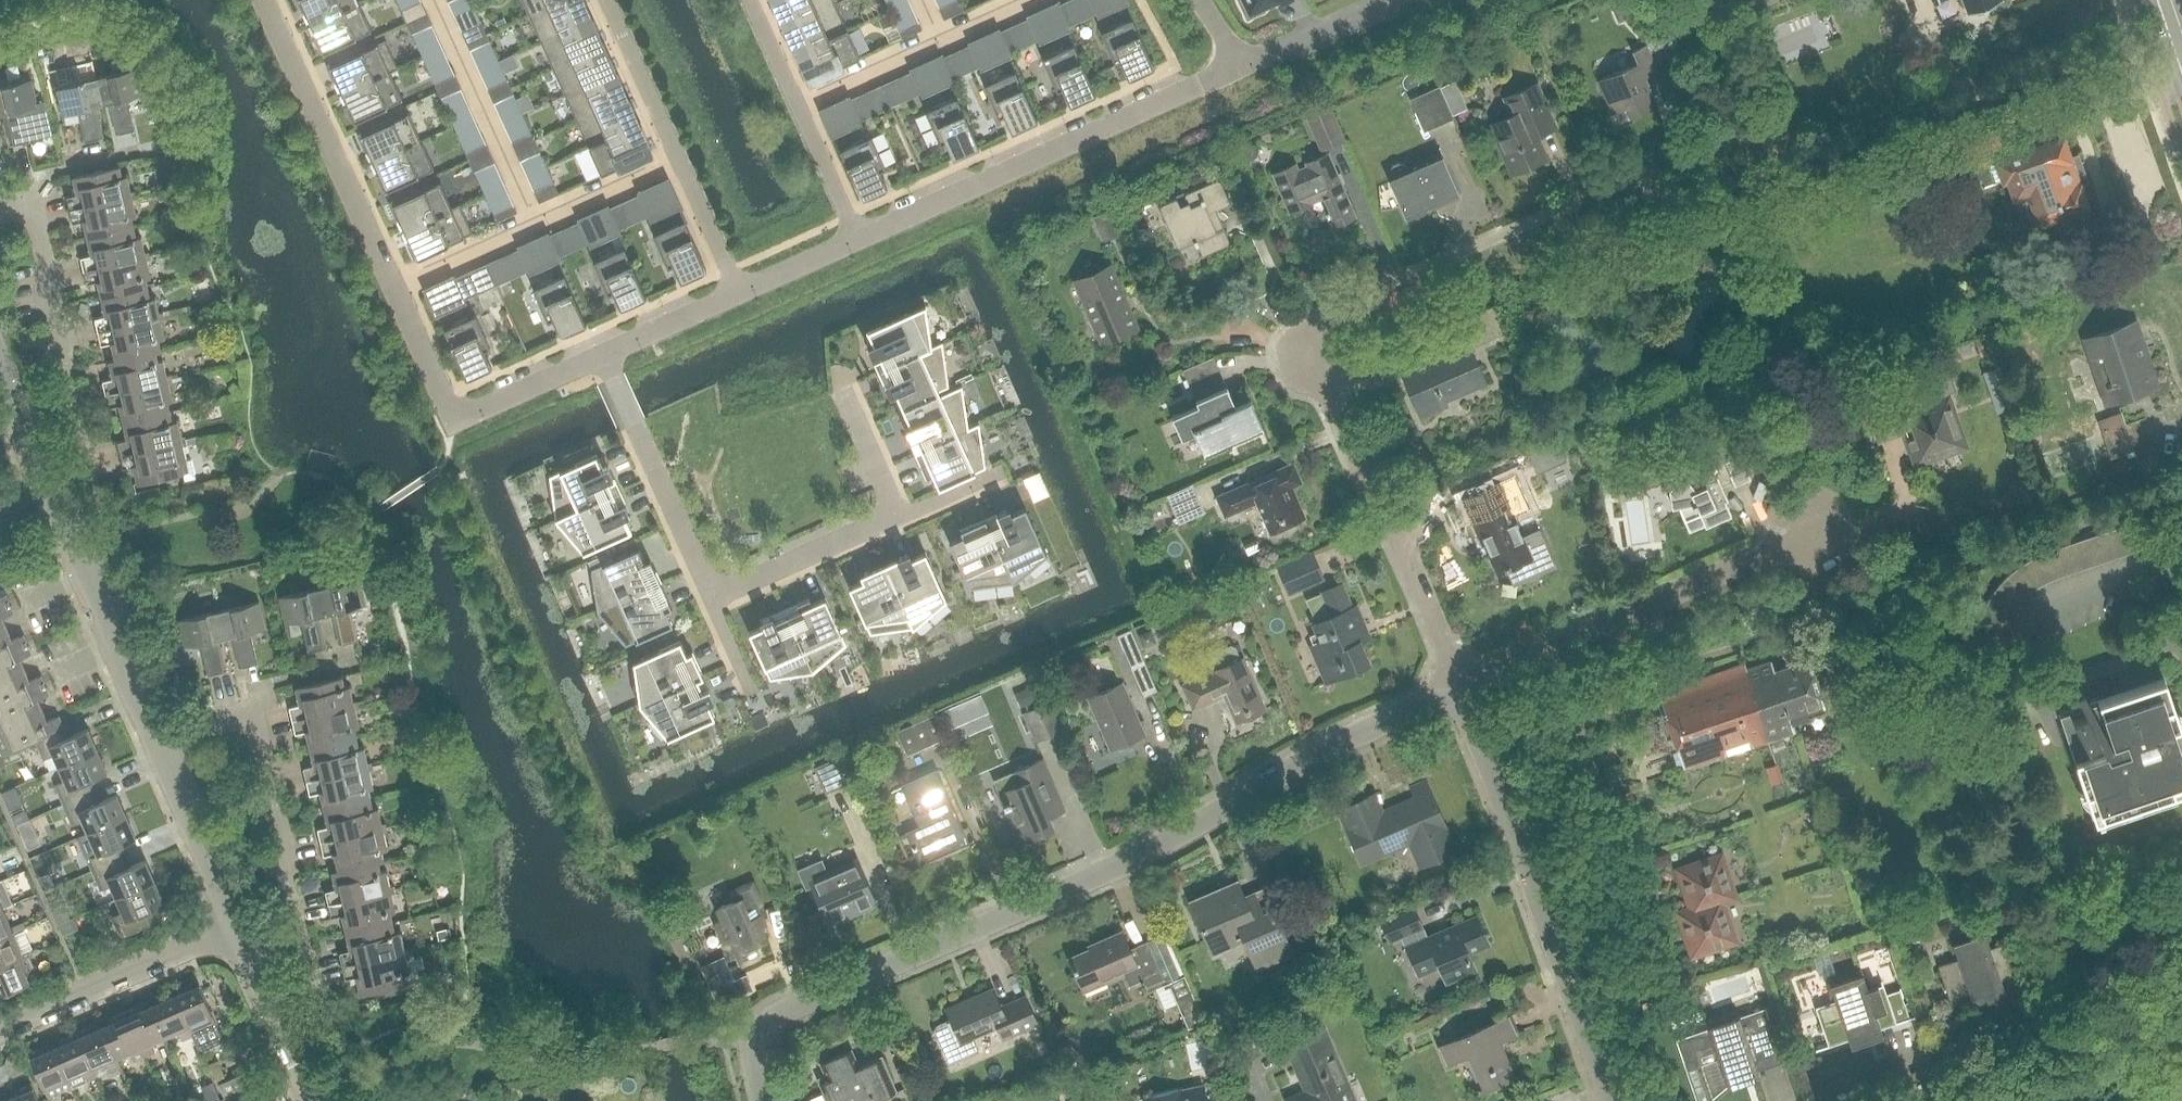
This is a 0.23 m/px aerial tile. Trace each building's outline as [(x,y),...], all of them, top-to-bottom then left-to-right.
[(359,3),(358,0),(296,0),(302,13),(305,11),(311,25),(359,3)] [(402,11),(422,2),(421,0),(397,0),(402,11)] [(448,2),(455,17),(475,8),(471,0),(453,0),(448,2)] [(529,16),(563,0),(522,0),(529,16)] [(589,21),(582,6),(586,4),(584,0),(563,0),(529,16),(541,42),(589,21)] [(836,5),(833,0),(776,0),(777,2),(773,4),(777,13),(781,11),(788,27),(836,5)] [(892,15),(912,6),(909,0),(885,0),(892,15)] [(939,8),(957,0),(935,0),(939,8)] [(959,0),(957,0),(939,8),(944,20),(964,11),(959,0)] [(1098,13),(1098,15),(1117,6),(1124,22),(1100,32),(1115,65),(1121,63),(1124,70),(1123,70),(1128,81),(1139,76),(1139,75),(1138,75),(1154,68),(1125,3),(1123,0),(1093,0),(1098,13)] [(1248,18),(1263,11),(1262,7),(1277,0),(1239,0),(1248,18)] [(1995,0),(1961,0),(1965,12),(1971,9),(1972,12),(1977,14),(1993,8),(1995,3),(1994,0),(1995,0)] [(407,23),(427,14),(422,2),(402,11),(407,23)] [(371,30),(359,3),(311,25),(317,38),(314,39),(321,55),(326,52),(325,51),(371,30)] [(1080,102),(1080,101),(1096,94),(1066,29),(1074,25),(1073,24),(1072,24),(1063,5),(1063,4),(1031,18),(1031,20),(1040,39),(1039,39),(1040,41),(1058,33),(1065,48),(1042,59),(1057,92),(1062,89),(1066,96),(1065,96),(1064,96),(1069,107),(1080,102)] [(800,53),(848,32),(836,5),(788,27),(789,28),(785,30),(789,39),(793,38),(800,53)] [(892,15),(899,32),(919,23),(912,6),(892,15)] [(475,8),(455,17),(461,32),(481,23),(475,8)] [(412,34),(432,25),(427,14),(407,23),(412,34)] [(541,42),(553,69),(601,47),(596,37),(600,35),(594,21),(590,23),(589,21),(541,42)] [(466,41),(485,32),(481,23),(461,32),(466,41)] [(902,39),(922,30),(919,23),(899,32),(902,39)] [(432,25),(412,34),(424,60),(444,52),(432,25)] [(1005,31),(1005,30),(972,45),(973,46),(982,65),(981,66),(982,67),(1000,59),(1007,75),(984,85),(999,118),(1004,116),(1007,122),(1007,123),(1006,123),(1011,133),(1022,129),(1022,128),(1021,128),(1037,120),(1008,55),(1016,51),(1015,50),(1014,51),(1005,31)] [(466,41),(470,50),(490,41),(485,32),(466,41)] [(848,32),(800,53),(801,55),(797,57),(807,79),(811,77),(812,80),(860,58),(848,32)] [(390,71),(390,72),(398,69),(385,40),(331,65),(330,64),(326,66),(333,81),(336,80),(342,93),(390,71)] [(490,41),(470,50),(479,70),(499,61),(490,41)] [(1646,78),(1659,73),(1646,45),(1632,51),(1638,63),(1598,80),(1613,114),(1626,108),(1631,118),(1658,106),(1646,78)] [(553,69),(565,95),(613,74),(611,71),(615,69),(611,59),(607,61),(601,47),(553,69)] [(455,76),(444,52),(424,60),(435,85),(455,76)] [(947,58),(946,56),(914,71),(914,72),(923,92),(923,94),(948,82),(949,82),(957,78),(957,77),(956,77),(947,58)] [(499,61),(479,70),(488,90),(507,81),(499,61)] [(136,69),(96,78),(103,105),(109,103),(112,112),(114,112),(117,125),(115,126),(117,135),(135,131),(128,99),(143,96),(136,69)] [(390,71),(342,93),(348,106),(345,108),(352,123),(357,121),(356,120),(402,99),(390,72),(390,71)] [(565,95),(577,122),(625,100),(620,90),(624,88),(618,74),(614,76),(613,74),(565,95)] [(455,76),(435,85),(438,92),(458,83),(455,76)] [(103,105),(96,78),(57,87),(63,114),(78,111),(85,142),(103,138),(101,129),(99,130),(96,116),(98,116),(96,107),(103,105)] [(0,87),(0,115),(3,115),(10,146),(29,142),(27,129),(49,124),(44,102),(36,104),(31,80),(0,87)] [(491,97),(511,87),(507,81),(488,90),(491,97)] [(891,83),(890,82),(872,90),(872,91),(875,90),(883,110),(881,111),(882,112),(900,104),(899,102),(897,104),(888,84),(891,83)] [(458,83),(438,92),(441,98),(461,90),(458,83)] [(1537,136),(1552,129),(1533,86),(1505,98),(1512,115),(1490,125),(1512,174),(1547,159),(1537,136)] [(511,87),(491,97),(494,104),(514,94),(511,87)] [(1451,120),(1437,88),(1410,100),(1425,132),(1451,120)] [(461,90),(441,98),(453,126),(473,116),(461,90)] [(514,94),(494,104),(503,123),(523,114),(514,94)] [(963,155),(963,154),(979,147),(956,97),(955,98),(925,112),(940,145),(946,142),(949,149),(948,149),(953,160),(963,155)] [(577,122),(589,149),(637,127),(630,112),(634,110),(630,101),(626,103),(625,100),(577,122)] [(884,178),(883,179),(880,172),(886,169),(871,136),(847,147),(840,131),(859,123),(858,121),(857,122),(848,102),(848,101),(822,112),(862,200),(878,193),(878,194),(889,189),(884,178)] [(1344,141),(1330,107),(1306,118),(1321,151),(1344,141)] [(374,162),(421,140),(409,113),(362,134),(362,133),(357,135),(364,150),(368,149),(374,162)] [(523,114),(503,123),(512,143),(531,134),(523,114)] [(473,116),(453,126),(466,154),(486,145),(473,116)] [(637,127),(589,149),(601,175),(649,154),(648,151),(652,149),(642,127),(638,129),(637,127)] [(516,152),(536,143),(531,134),(512,143),(516,152)] [(2073,212),(2086,207),(2078,186),(2081,185),(2071,157),(2068,158),(2061,139),(2000,161),(1991,135),(1961,146),(1970,173),(2001,162),(2015,199),(2027,195),(2038,224),(2053,219),(2060,240),(2080,233),(2073,212)] [(434,168),(421,140),(374,162),(380,175),(376,177),(383,192),(388,190),(387,189),(434,168)] [(536,143),(516,152),(520,161),(540,152),(536,143)] [(1245,147),(1243,154),(1246,159),(1251,161),(1257,158),(1259,151),(1256,146),(1251,144),(1245,147)] [(470,163),(490,154),(486,145),(466,154),(470,163)] [(540,152),(520,161),(527,176),(547,167),(540,152)] [(1333,226),(1356,217),(1329,153),(1306,163),(1307,166),(1298,170),(1296,164),(1273,174),(1290,213),(1313,203),(1322,199),(1333,226)] [(490,154),(470,163),(474,172),(494,163),(490,154)] [(1408,219),(1458,197),(1439,154),(1407,168),(1404,164),(1399,163),(1394,165),(1390,170),(1391,175),(1389,176),(1408,219)] [(494,163),(474,172),(486,197),(506,188),(494,163)] [(69,211),(132,196),(127,176),(122,177),(119,167),(74,177),(78,194),(66,197),(69,211)] [(547,167),(527,176),(534,192),(554,183),(547,167)] [(1227,204),(1228,201),(1220,180),(1217,179),(1161,203),(1160,206),(1177,245),(1180,246),(1193,240),(1195,245),(1197,244),(1202,255),(1227,244),(1228,241),(1215,209),(1227,204)] [(452,209),(440,182),(394,203),(393,202),(388,204),(395,219),(399,218),(405,231),(452,209)] [(554,183),(534,192),(539,203),(559,194),(554,183)] [(676,206),(677,205),(667,183),(641,194),(651,217),(676,206)] [(506,188),(486,197),(494,216),(514,207),(506,188)] [(651,217),(641,194),(616,206),(617,207),(614,208),(623,228),(625,226),(626,228),(651,217)] [(84,222),(88,238),(134,228),(131,218),(136,216),(132,196),(69,211),(73,224),(84,222)] [(460,205),(452,209),(405,231),(411,244),(407,246),(414,261),(419,259),(419,258),(473,233),(460,205)] [(706,270),(677,205),(651,217),(658,233),(653,235),(668,268),(673,265),(676,272),(675,272),(680,283),(691,278),(690,277),(706,270)] [(617,207),(616,206),(581,221),(591,244),(616,233),(617,232),(626,228),(625,226),(623,228),(614,208),(617,207)] [(494,216),(497,222),(517,213),(514,207),(494,216)] [(1093,216),(1104,242),(1122,234),(1111,209),(1093,216)] [(581,221),(556,233),(557,234),(554,235),(563,255),(565,254),(566,255),(591,244),(581,221)] [(80,258),(83,272),(146,257),(141,237),(136,238),(134,228),(88,238),(92,255),(80,258)] [(557,234),(556,233),(521,249),(522,250),(531,271),(549,263),(556,279),(533,289),(548,322),(553,320),(556,326),(556,327),(555,327),(560,337),(571,333),(571,332),(570,332),(586,324),(557,259),(566,255),(565,254),(563,255),(554,235),(557,234)] [(646,297),(624,248),(623,248),(593,262),(608,295),(613,292),(616,299),(615,299),(620,310),(631,305),(630,304),(646,297)] [(521,249),(496,260),(497,261),(494,262),(503,282),(505,281),(506,282),(531,271),(522,250),(521,249)] [(98,283),(102,299),(148,289),(145,278),(150,277),(146,257),(83,272),(87,285),(98,283)] [(497,261),(496,260),(478,268),(478,270),(481,268),(489,288),(487,289),(488,290),(506,282),(505,281),(503,282),(494,262),(497,261)] [(1104,342),(1137,328),(1112,267),(1078,282),(1104,342)] [(478,270),(478,268),(453,280),(453,281),(462,301),(463,300),(463,302),(488,290),(487,289),(489,288),(481,268),(478,270)] [(467,379),(483,371),(483,372),(494,367),(489,357),(488,357),(485,351),(490,348),(475,315),(452,326),(445,310),(463,302),(463,300),(462,301),(453,281),(453,280),(427,291),(437,314),(467,379)] [(94,319),(98,332),(160,318),(155,298),(150,299),(148,289),(102,299),(106,316),(94,319)] [(1482,379),(1469,349),(1509,332),(1497,305),(1468,318),(1477,336),(1466,341),(1465,340),(1399,369),(1421,418),(1446,407),(1441,397),(1482,379)] [(925,306),(867,332),(873,346),(868,348),(873,360),(879,358),(884,369),(932,348),(925,306)] [(165,338),(160,318),(98,332),(101,346),(112,344),(116,360),(156,352),(161,351),(158,340),(165,338)] [(2112,403),(2156,388),(2134,323),(2086,339),(2093,360),(2097,359),(2112,403)] [(932,348),(884,369),(890,382),(885,385),(890,397),(896,395),(904,413),(948,393),(942,343),(932,348)] [(114,378),(102,381),(105,395),(168,380),(163,360),(158,361),(156,352),(116,360),(110,361),(114,378)] [(1205,455),(1264,429),(1252,400),(1235,407),(1226,386),(1227,386),(1214,357),(1184,370),(1199,405),(1172,417),(1182,440),(1196,434),(1205,455)] [(1917,464),(1963,447),(1946,398),(1950,389),(1954,388),(1945,362),(1888,383),(1891,393),(1868,402),(1881,438),(1899,432),(1901,437),(1907,435),(1917,464)] [(2012,405),(1999,367),(1983,373),(1997,410),(2012,405)] [(168,380),(105,395),(108,409),(120,406),(124,423),(170,412),(167,402),(172,401),(168,380)] [(948,393),(904,413),(910,427),(905,429),(910,441),(916,439),(921,450),(968,429),(962,387),(948,393)] [(116,442),(119,456),(182,441),(177,421),(172,422),(170,412),(124,423),(128,439),(116,442)] [(2134,451),(2121,413),(2099,420),(2112,458),(2134,451)] [(968,429),(921,450),(927,464),(921,466),(927,478),(932,476),(939,490),(986,468),(979,424),(968,429)] [(1566,461),(1555,436),(1525,449),(1536,474),(1566,461)] [(1683,474),(1668,486),(1671,506),(1677,505),(1688,531),(1703,524),(1704,526),(1730,515),(1724,501),(1727,500),(1713,469),(1727,463),(1736,485),(1750,479),(1747,471),(1758,466),(1748,443),(1737,448),(1734,440),(1694,458),(1700,470),(1692,473),(1686,478),(1683,474)] [(186,462),(182,441),(119,456),(123,470),(134,467),(138,484),(184,473),(186,481),(195,479),(190,461),(186,462)] [(549,477),(556,520),(613,494),(608,482),(614,479),(608,467),(602,470),(596,456),(549,477)] [(1290,486),(1299,483),(1291,464),(1215,497),(1224,516),(1256,503),(1261,515),(1258,517),(1266,534),(1304,517),(1290,486)] [(1027,492),(1043,485),(1038,473),(1022,480),(1027,492)] [(1538,531),(1522,538),(1512,515),(1523,510),(1512,484),(1498,490),(1496,484),(1472,495),(1483,520),(1473,524),(1483,547),(1485,546),(1497,574),(1513,567),(1520,582),(1554,568),(1538,531)] [(1204,514),(1192,487),(1168,497),(1179,524),(1204,514)] [(556,520),(584,554),(631,532),(624,519),(630,516),(625,504),(619,507),(613,494),(556,520)] [(1000,520),(987,526),(1013,583),(1047,555),(1026,508),(1012,514),(1009,509),(997,514),(1000,520)] [(2151,546),(2142,521),(2129,526),(2138,550),(2151,546)] [(970,590),(1013,583),(987,526),(975,531),(972,525),(960,531),(963,537),(949,543),(970,590)] [(2138,550),(2129,526),(2118,529),(2126,554),(2138,550)] [(2126,554),(2118,529),(2105,534),(2114,558),(2126,554)] [(2114,558),(2105,534),(2093,538),(2101,562),(2114,558)] [(2081,542),(2089,566),(2101,562),(2093,538),(2081,542)] [(2089,566),(2081,542),(2068,546),(2076,570),(2089,566)] [(2076,570),(2068,546),(2056,550),(2063,575),(2076,570)] [(613,560),(591,570),(598,613),(655,587),(650,575),(655,572),(650,560),(644,563),(638,549),(613,560)] [(2063,575),(2056,550),(2040,556),(2051,579),(2063,575)] [(588,563),(591,570),(613,560),(610,553),(588,563)] [(887,571),(913,629),(947,600),(925,553),(912,560),(909,554),(897,559),(900,565),(887,571)] [(1293,593),(1324,580),(1312,553),(1281,566),(1293,593)] [(2051,579),(2040,556),(2026,564),(2040,586),(2051,579)] [(2040,586),(2026,564),(2012,575),(2030,594),(2040,586)] [(849,588),(870,635),(913,629),(887,571),(875,576),(872,571),(860,576),(863,582),(849,588)] [(2030,594),(2012,575),(2000,587),(2020,605),(2030,594)] [(360,579),(320,588),(326,615),(333,613),(335,623),(337,622),(340,636),(338,636),(340,645),(358,641),(351,609),(366,606),(360,579)] [(1320,593),(1329,618),(1352,608),(1343,584),(1320,593)] [(655,587),(598,613),(626,646),(673,625),(667,612),(672,609),(667,597),(661,600),(655,587)] [(2020,605),(2000,587),(1990,600),(2013,613),(2020,605)] [(326,615),(320,588),(280,598),(286,624),(301,621),(308,653),(326,649),(324,639),(322,640),(319,626),(321,626),(319,617),(326,615)] [(8,602),(5,595),(0,598),(0,754),(35,739),(63,727),(59,717),(48,722),(38,699),(49,695),(46,688),(47,687),(45,683),(44,683),(41,676),(30,681),(20,659),(31,654),(28,647),(29,647),(27,642),(26,643),(23,636),(12,640),(3,618),(13,613),(10,606),(11,606),(9,602),(8,602)] [(787,616),(813,674),(846,646),(825,599),(812,605),(809,599),(797,605),(800,611),(787,616)] [(2013,613),(1990,600),(1983,614),(2007,625),(2013,613)] [(259,602),(219,612),(226,638),(233,637),(235,646),(237,645),(240,659),(238,659),(240,668),(258,664),(251,632),(265,629),(259,602)] [(1359,643),(1369,639),(1355,607),(1352,608),(1329,618),(1314,624),(1321,640),(1311,644),(1327,682),(1368,665),(1359,643)] [(226,638),(219,612),(180,621),(186,647),(201,644),(208,676),(226,672),(224,663),(222,663),(219,649),(221,649),(219,640),(226,638)] [(2007,625),(1983,614),(1977,632),(2002,640),(2007,625)] [(770,680),(813,674),(787,616),(775,622),(772,616),(760,621),(763,627),(749,633),(770,680)] [(1158,692),(1131,630),(1116,636),(1144,698),(1158,692)] [(1151,632),(1141,637),(1145,647),(1153,643),(1154,639),(1151,632)] [(687,655),(680,642),(633,663),(639,706),(697,680),(692,668),(698,665),(692,653),(687,655)] [(1243,658),(1240,659),(1235,648),(1231,646),(1221,651),(1220,648),(1204,655),(1211,672),(1182,685),(1193,710),(1220,698),(1226,700),(1236,723),(1266,709),(1243,658)] [(386,657),(384,648),(373,651),(375,659),(386,657)] [(1744,663),(1742,664),(1767,742),(1794,733),(1789,718),(1804,713),(1807,720),(1824,714),(1822,707),(1823,706),(1808,659),(1773,671),(1770,661),(1746,669),(1744,663)] [(1683,771),(1767,742),(1742,664),(1657,693),(1683,771)] [(300,705),(289,707),(292,721),(354,706),(350,686),(344,687),(342,677),(296,687),(300,705)] [(668,739),(715,718),(709,704),(714,702),(709,690),(703,692),(697,680),(639,706),(668,739)] [(2167,681),(2062,717),(2097,821),(2181,792),(2181,725),(2167,681)] [(1110,749),(1145,734),(1123,683),(1088,699),(1110,749)] [(1038,700),(1033,686),(1015,694),(1021,707),(1038,700)] [(1062,733),(1050,703),(1024,714),(1036,744),(1062,733)] [(354,706),(292,721),(295,735),(307,732),(311,749),(356,738),(354,728),(359,727),(354,706)] [(942,711),(949,728),(958,724),(951,707),(942,711)] [(763,713),(749,719),(755,732),(769,726),(763,713)] [(948,739),(937,715),(897,732),(908,756),(948,739)] [(68,738),(63,727),(35,739),(44,759),(54,755),(59,768),(97,751),(88,729),(68,738)] [(303,768),(306,782),(368,767),(364,747),(359,748),(356,738),(311,749),(314,765),(303,768)] [(92,780),(107,773),(97,751),(59,768),(65,781),(55,785),(64,805),(97,791),(92,780)] [(862,761),(854,756),(846,768),(855,773),(862,761)] [(851,784),(840,758),(816,767),(827,794),(851,784)] [(1044,809),(1059,802),(1041,760),(1019,769),(1024,782),(1002,792),(1007,803),(1003,804),(1020,843),(1053,829),(1044,809)] [(1778,765),(1767,768),(1772,784),(1783,781),(1778,765)] [(321,793),(325,810),(370,799),(368,789),(373,788),(368,767),(306,782),(309,796),(321,793)] [(920,864),(968,843),(936,771),(902,786),(920,827),(907,833),(920,864)] [(1431,862),(1456,851),(1425,781),(1410,788),(1414,799),(1376,815),(1368,797),(1339,810),(1362,863),(1421,838),(1431,862)] [(101,801),(97,791),(64,805),(73,825),(82,821),(88,834),(126,817),(116,795),(101,801)] [(317,829),(320,843),(382,828),(378,808),(373,809),(370,799),(325,810),(328,826),(317,829)] [(136,839),(126,817),(88,834),(94,846),(84,851),(93,871),(125,857),(120,845),(136,839)] [(335,854),(339,870),(378,862),(383,861),(381,850),(387,849),(382,828),(320,843),(323,857),(335,854)] [(36,835),(24,840),(29,849),(40,844),(36,835)] [(117,900),(155,883),(145,860),(130,867),(125,857),(93,871),(101,890),(111,886),(117,900)] [(1693,910),(1720,902),(1733,897),(1720,858),(1691,867),(1690,865),(1677,870),(1683,887),(1685,886),(1693,910)] [(325,892),(328,905),(390,891),(386,871),(380,872),(378,862),(339,870),(332,871),(336,889),(325,892)] [(850,863),(825,873),(820,862),(798,871),(805,887),(811,885),(823,913),(824,913),(828,922),(845,915),(844,912),(857,906),(860,912),(876,905),(859,866),(852,869),(850,863)] [(49,874),(41,878),(46,889),(54,885),(49,874)] [(755,946),(767,941),(762,928),(766,927),(760,913),(755,915),(752,908),(762,904),(753,882),(729,892),(733,901),(717,908),(722,920),(714,924),(724,945),(732,941),(742,965),(760,957),(755,946)] [(164,905),(155,883),(117,900),(122,912),(113,916),(122,937),(154,923),(149,911),(164,905)] [(1257,968),(1291,953),(1277,920),(1290,915),(1276,884),(1244,898),(1240,890),(1224,896),(1221,888),(1191,901),(1212,949),(1243,936),(1257,968)] [(343,916),(346,933),(392,922),(390,912),(395,911),(390,891),(328,905),(331,919),(343,916)] [(1729,930),(1720,902),(1693,910),(1680,914),(1693,954),(1718,945),(1719,948),(1736,942),(1732,929),(1729,930)] [(1471,952),(1490,945),(1478,916),(1428,937),(1415,905),(1381,919),(1389,940),(1401,935),(1418,976),(1440,967),(1446,983),(1478,970),(1471,952)] [(2,909),(0,910),(0,938),(13,933),(2,909)] [(11,927),(13,932),(25,926),(23,922),(11,927)] [(339,953),(342,966),(404,952),(400,932),(395,933),(392,922),(346,933),(350,950),(339,953)] [(1134,984),(1147,978),(1153,992),(1165,986),(1149,948),(1132,956),(1121,932),(1100,941),(1101,945),(1069,958),(1083,991),(1101,983),(1100,980),(1127,968),(1134,984)] [(19,959),(19,960),(24,957),(13,933),(0,938),(0,967),(19,959)] [(2025,993),(2023,993),(2006,943),(1990,948),(1985,933),(1953,944),(1958,959),(1938,966),(1951,1004),(1938,1008),(1938,1009),(1972,998),(1974,1005),(2009,995),(2007,992),(2025,995),(2025,993)] [(409,972),(404,952),(342,966),(345,980),(357,977),(361,994),(406,984),(404,973),(409,972)] [(29,983),(39,979),(34,968),(24,972),(19,960),(19,959),(0,967),(0,996),(29,983)] [(65,964),(48,972),(54,984),(70,977),(65,964)] [(1828,1045),(1815,1049),(1816,1051),(1848,1040),(1851,1047),(1883,1037),(1880,1029),(1915,1017),(1914,1016),(1909,1018),(1900,991),(1887,995),(1882,980),(1880,981),(1882,985),(1867,990),(1862,974),(1830,985),(1835,1001),(1815,1007),(1828,1045)] [(173,991),(192,1036),(203,1032),(198,1022),(213,1016),(199,985),(193,988),(191,983),(173,991)] [(968,1053),(964,1043),(999,1027),(1004,1040),(1036,1026),(1024,998),(1000,1008),(992,988),(947,1008),(952,1020),(939,1026),(938,1028),(936,1029),(936,1031),(936,1033),(936,1035),(941,1048),(942,1048),(948,1062),(948,1063),(970,1054),(970,1053),(968,1053)] [(157,1004),(151,1006),(164,1037),(178,1031),(182,1041),(192,1036),(173,991),(155,999),(157,1004)] [(143,1004),(125,1012),(144,1057),(155,1053),(150,1043),(164,1037),(151,1006),(145,1009),(143,1004)] [(1679,1041),(1688,1066),(1697,1063),(1710,1100),(1712,1100),(1727,1088),(1743,1075),(1785,1061),(1785,1060),(1782,1061),(1764,1008),(1707,1027),(1709,1032),(1679,1041)] [(134,1061),(144,1057),(125,1012),(107,1020),(109,1024),(103,1027),(116,1058),(130,1052),(134,1061)] [(1484,1089),(1488,1087),(1490,1089),(1491,1090),(1493,1090),(1494,1091),(1496,1091),(1498,1091),(1500,1090),(1501,1089),(1502,1088),(1504,1087),(1504,1085),(1505,1084),(1505,1082),(1505,1080),(1515,1076),(1500,1041),(1517,1034),(1509,1017),(1440,1046),(1448,1064),(1469,1055),(1484,1089)] [(95,1025),(77,1033),(97,1078),(107,1073),(103,1064),(116,1058),(103,1027),(97,1030),(95,1025)] [(1323,1030),(1288,1045),(1308,1091),(1287,1100),(1354,1100),(1323,1030)] [(61,1045),(55,1048),(69,1079),(82,1073),(86,1082),(97,1078),(77,1033),(59,1040),(61,1045)] [(1068,1043),(1060,1051),(1071,1075),(1085,1058),(1068,1043)] [(55,1084),(69,1079),(55,1048),(49,1050),(47,1046),(28,1054),(48,1099),(59,1094),(55,1084)] [(810,1100),(811,1100),(876,1100),(896,1092),(880,1055),(857,1066),(850,1050),(820,1063),(826,1079),(819,1082),(824,1094),(810,1100)] [(224,1077),(218,1061),(210,1064),(216,1080),(224,1077)] [(9,1076),(4,1064),(0,1066),(0,1081),(1,1083),(8,1079),(9,1076)] [(910,1070),(901,1073),(907,1087),(916,1084),(910,1070)] [(225,1099),(249,1089),(242,1073),(219,1083),(225,1099)] [(8,1099),(9,1100),(39,1100),(31,1084),(12,1092),(14,1097),(8,1099)] [(1078,1084),(1062,1090),(1066,1100),(1081,1095),(1078,1084)] [(1143,1100),(1205,1100),(1202,1088),(1180,1093),(1180,1091),(1142,1100),(1143,1100)]
